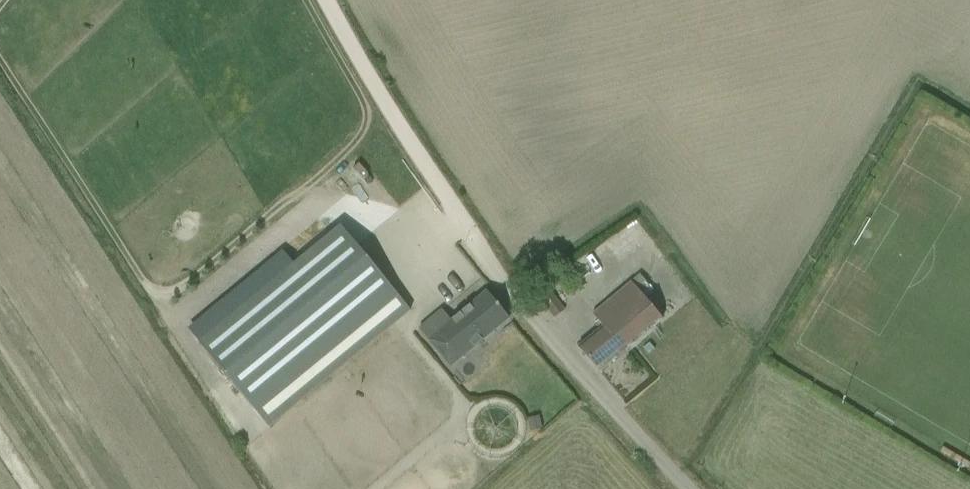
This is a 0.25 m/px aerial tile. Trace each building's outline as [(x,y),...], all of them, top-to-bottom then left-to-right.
[(339,225),(198,343),(269,428),(410,310),(339,225)] [(599,372),(615,360),(662,320),(640,293),(648,286),(639,276),(631,283),(631,282),(608,302),(592,314),(598,322),(595,325),(599,330),(578,347),(599,372)] [(419,330),(451,367),(493,332),(508,319),(486,292),(451,322),(442,311),(421,329),(419,330)] [(550,292),(540,299),(542,301),(555,319),(564,311),(550,292)] [(539,417),(527,419),(529,430),(541,428),(539,417)]
